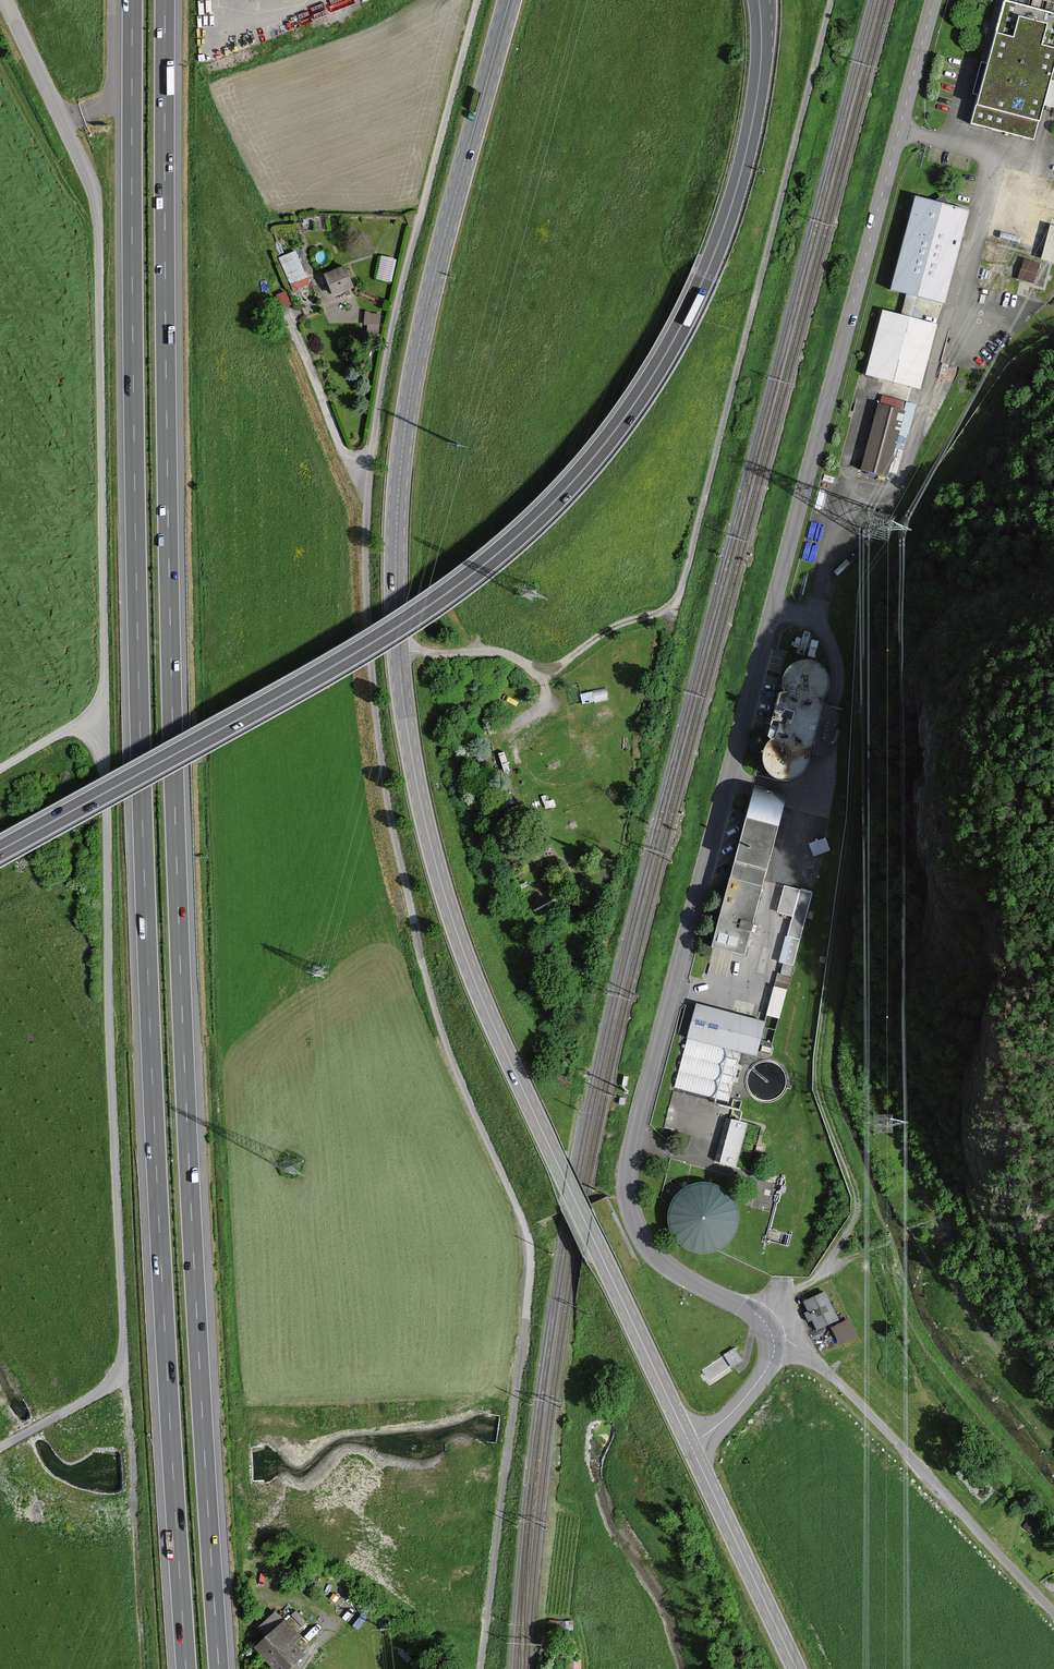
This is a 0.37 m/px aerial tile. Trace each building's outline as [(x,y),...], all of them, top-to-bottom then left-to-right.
[(974,122),(1031,137),(1053,49),(1053,0),(1007,0),(974,122)] [(892,288),(942,301),(966,211),(941,204),(917,198),(892,288)] [(299,248),(280,254),(291,288),(310,283),(299,248)] [(382,253),(377,276),(392,280),(397,257),(382,253)] [(353,286),(344,266),(326,274),(335,294),(353,286)] [(912,315),(918,296),(907,293),(902,312),(912,315)] [(365,329),(379,330),(382,311),(368,309),(365,329)] [(860,374),(919,388),(934,324),(876,311),(860,374)] [(875,402),(859,468),(890,476),(906,410),(875,402)] [(582,692),(583,702),(609,696),(607,687),(582,692)] [(736,872),(766,881),(791,795),(756,785),(741,838),(752,842),(750,849),(743,847),(736,872)] [(780,960),(794,963),(812,889),(784,883),(777,910),(791,914),(780,960)] [(785,963),(784,969),(778,968),(776,980),(788,982),(791,964),(785,963)] [(772,985),(768,1014),(782,1015),(786,987),(772,985)] [(759,1055),(767,1018),(696,1001),(676,1086),(716,1095),(720,1078),(733,1081),(739,1051),(759,1055)] [(738,1165),(750,1121),(727,1114),(714,1158),(738,1165)] [(676,1248),(738,1246),(736,1182),(674,1184),(676,1248)] [(837,1321),(824,1292),(802,1302),(815,1331),(837,1321)] [(849,1319),(830,1328),(839,1346),(857,1337),(849,1319)] [(725,1352),(733,1365),(744,1358),(735,1345),(725,1352)] [(724,1353),(701,1367),(710,1381),(733,1368),(724,1353)] [(334,1607),(349,1620),(360,1608),(344,1595),(334,1607)] [(298,1636),(285,1621),(276,1612),(259,1627),(268,1637),(256,1648),(275,1668),(288,1668),(303,1655),(291,1642),(298,1636)]
